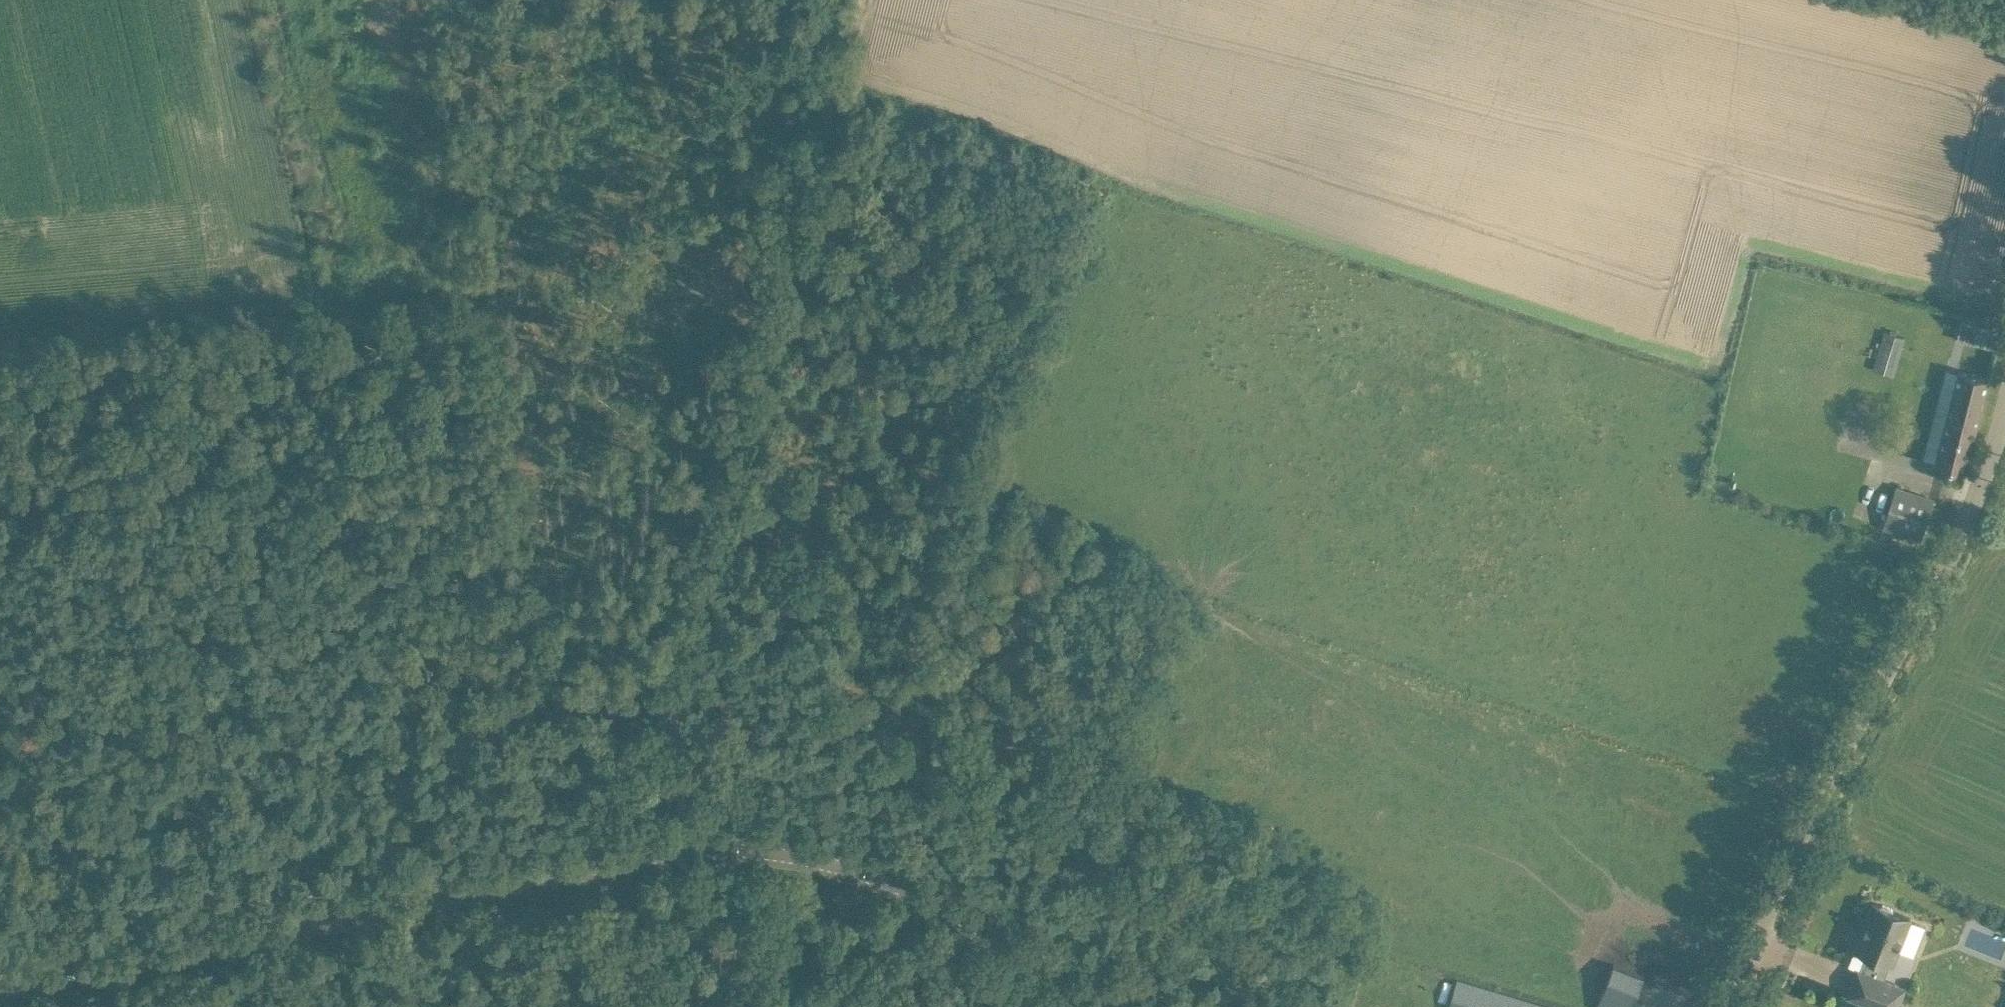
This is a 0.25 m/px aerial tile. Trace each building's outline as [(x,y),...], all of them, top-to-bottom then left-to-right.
[(1878,353),(1873,369),(1894,375),(1905,336),(1900,335),(1889,331),(1884,330),(1880,343),(1878,353)] [(1958,370),(1934,463),(1964,471),(1989,377),(1958,370)] [(1881,528),(1918,539),(1932,497),(1895,486),(1881,528)] [(1866,1002),(1879,1006),(1897,1006),(1905,986),(1881,977),(1887,961),(1892,964),(1911,917),(1873,902),(1854,949),(1869,954),(1863,970),(1857,968),(1847,994),(1866,1002)] [(1594,1006),(1630,1006),(1643,975),(1613,962),(1594,1006)] [(1548,1005),(1547,1006),(1486,989),(1457,979),(1448,1006),(1555,1006),(1548,1005)]
